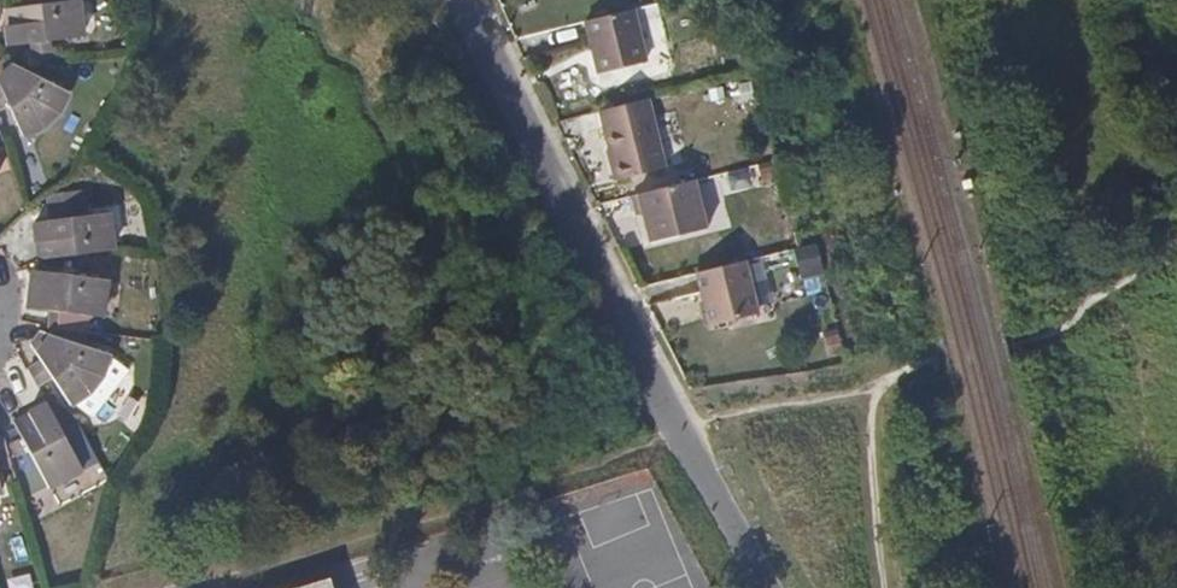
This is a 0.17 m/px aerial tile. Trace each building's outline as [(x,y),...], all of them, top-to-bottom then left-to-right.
[(82,37),(78,0),(5,9),(10,44),(29,42),(31,59),(50,58),(48,41),(82,37)] [(642,60),(628,7),(582,18),(594,73),(642,60)] [(4,60),(0,63),(0,108),(7,106),(21,134),(40,126),(55,113),(65,92),(4,60)] [(660,165),(644,96),(595,108),(612,177),(660,165)] [(700,228),(689,179),(628,194),(631,213),(637,212),(644,241),(700,228)] [(73,218),(70,200),(53,202),(54,221),(34,223),(38,259),(111,249),(107,214),(73,218)] [(753,312),(740,260),(690,272),(701,325),(753,312)] [(105,280),(34,271),(29,307),(49,309),(46,327),(65,329),(68,311),(100,316),(105,280)] [(106,355),(39,333),(30,344),(40,360),(27,369),(35,386),(50,376),(67,403),(70,402),(83,395),(101,373),(106,357),(106,355)] [(124,372),(106,357),(101,373),(83,395),(70,402),(88,416),(124,372)] [(56,424),(46,404),(13,422),(48,485),(81,467),(65,438),(79,431),(71,416),(56,424)]
